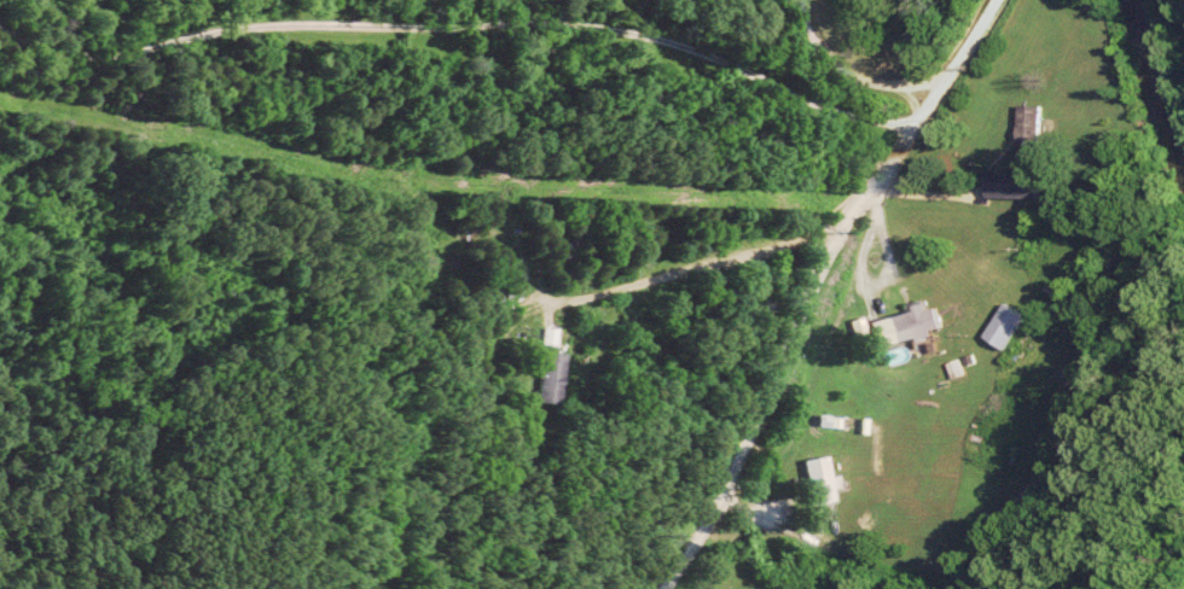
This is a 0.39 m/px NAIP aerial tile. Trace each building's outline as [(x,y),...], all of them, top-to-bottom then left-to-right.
[(1037,199),(1038,170),(987,169),(986,197),(1037,199)] [(871,322),(877,347),(942,329),(937,308),(929,310),(927,300),(908,305),(910,311),(871,322)] [(985,340),(1008,351),(1026,315),(1003,304),(985,340)] [(548,345),(563,345),(563,328),(549,328),(548,345)] [(566,352),(545,352),(545,403),(566,403),(566,352)] [(806,461),(816,506),(839,501),(836,490),(844,488),(841,475),(834,476),(830,455),(806,461)]
